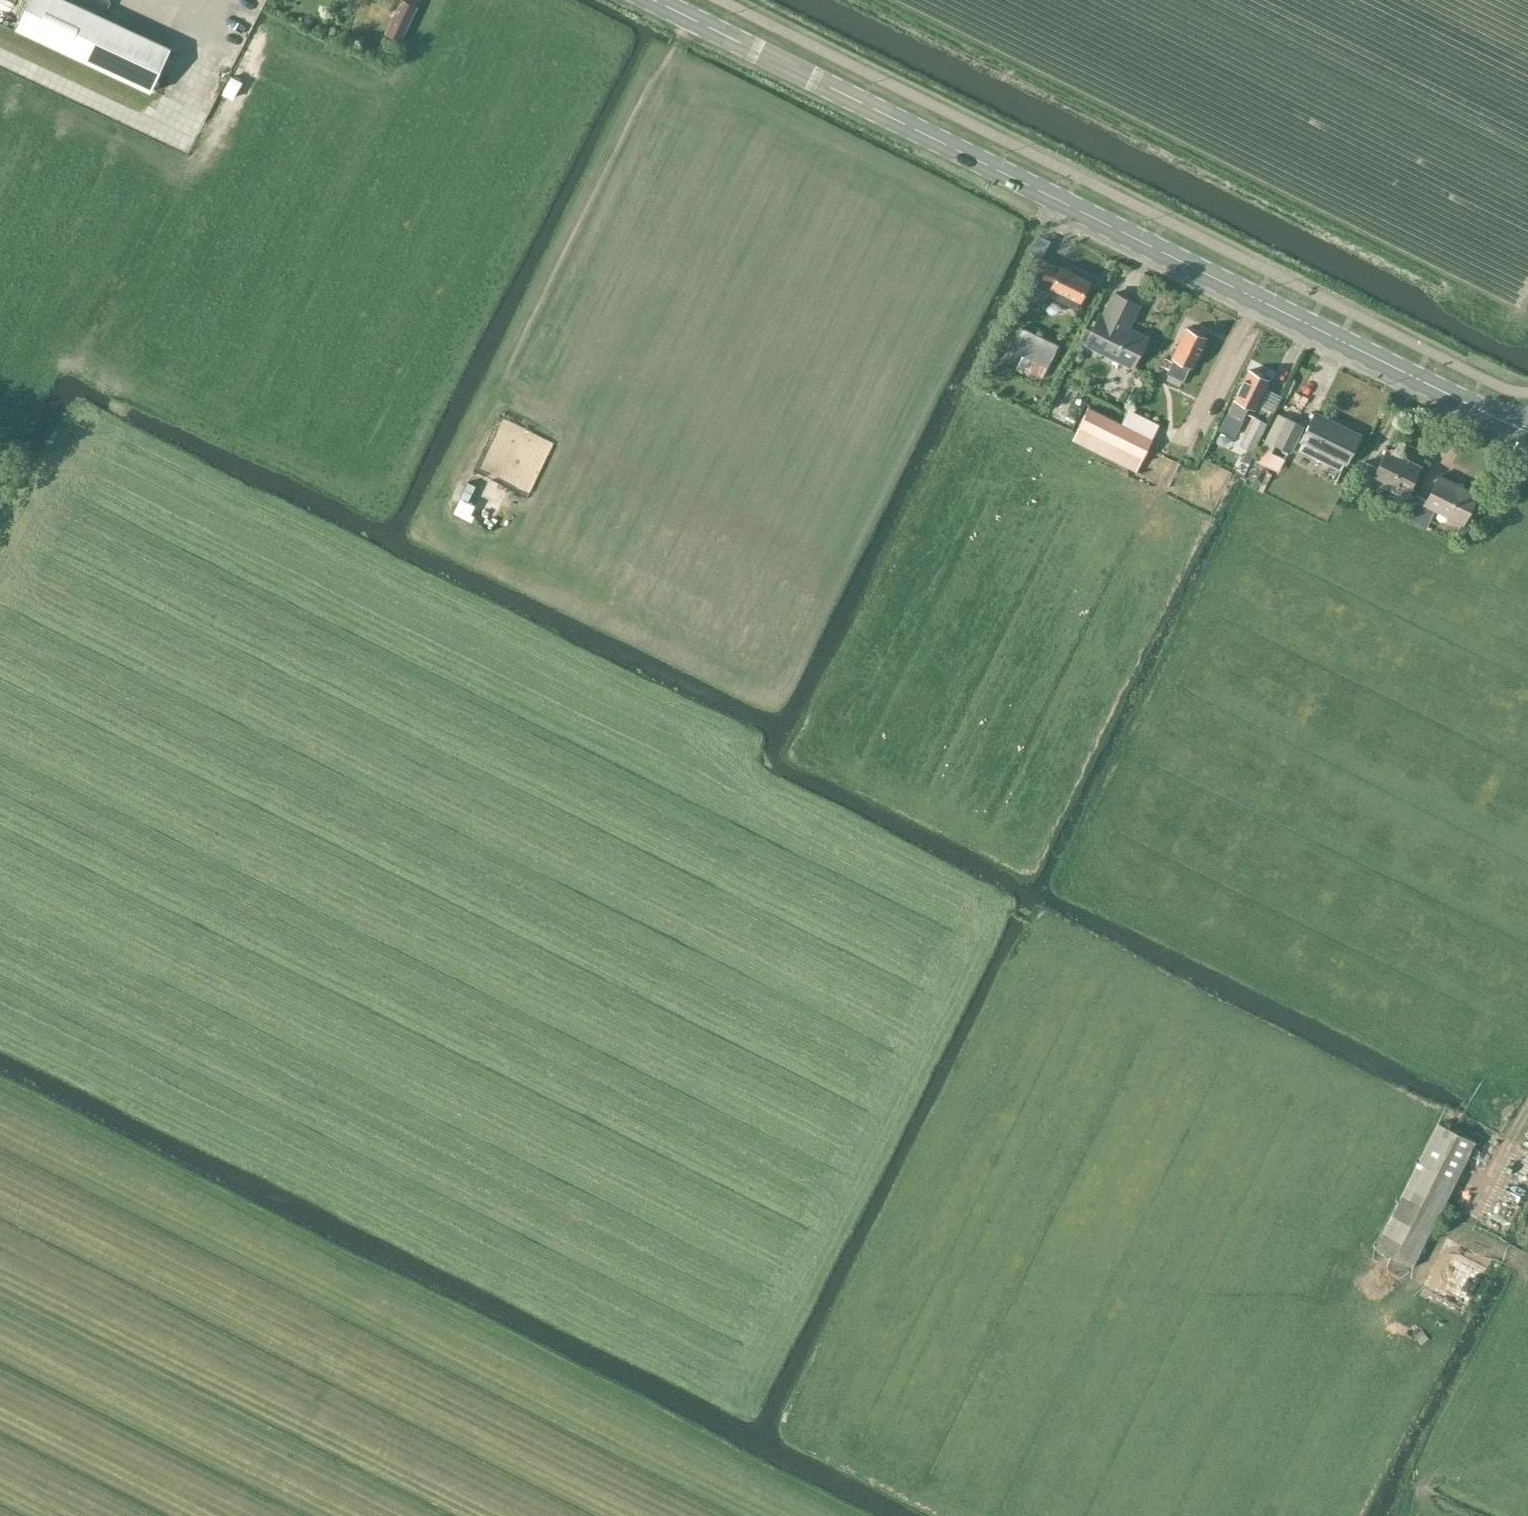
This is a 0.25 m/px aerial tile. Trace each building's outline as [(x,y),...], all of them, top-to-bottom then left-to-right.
[(71,57),(151,95),(172,52),(63,0),(30,0),(15,31),(71,57)] [(402,38),(403,39),(418,6),(406,0),(401,0),(387,31),(402,38)] [(1090,280),(1061,265),(1033,253),(1022,277),(1039,285),(1033,298),(1047,304),(1051,296),(1076,308),(1079,300),(1090,280)] [(1114,292),(1105,313),(1098,310),(1084,344),(1132,367),(1148,336),(1128,328),(1139,304),(1114,292)] [(1024,372),(1024,370),(1043,378),(1060,345),(1023,327),(1012,350),(1023,356),(1017,369),(1024,372)] [(1172,357),(1174,358),(1173,360),(1169,369),(1167,372),(1183,380),(1191,366),(1192,367),(1207,337),(1187,328),(1172,357)] [(1166,357),(1162,365),(1169,369),(1173,360),(1166,357)] [(1254,409),(1269,379),(1250,370),(1235,399),(1228,413),(1221,426),(1236,434),(1243,420),(1250,407),(1254,409)] [(1121,423),(1089,406),(1073,439),(1137,471),(1160,424),(1130,409),(1121,423)] [(1303,443),(1300,449),(1341,469),(1343,463),(1346,465),(1361,435),(1315,412),(1301,442),(1303,443)] [(1275,444),(1289,451),(1302,424),(1279,413),(1261,450),(1270,454),(1275,444)] [(1255,417),(1242,445),(1248,448),(1254,451),(1268,423),(1255,417)] [(1248,448),(1243,459),(1250,463),(1256,452),(1254,451),(1248,448)] [(1353,483),(1368,490),(1375,476),(1408,493),(1421,466),(1387,448),(1378,467),(1364,460),(1353,483)] [(1427,500),(1424,506),(1427,507),(1460,524),(1462,525),(1477,495),(1439,476),(1427,500)] [(1415,495),(1403,518),(1417,525),(1418,526),(1427,507),(1424,506),(1427,500),(1415,495)] [(1460,524),(1452,539),(1460,543),(1468,528),(1462,525),(1460,524)] [(1484,1150),(1474,1145),(1476,1141),(1439,1122),(1419,1162),(1418,1162),(1375,1247),(1413,1266),(1466,1161),(1476,1165),(1484,1150)]
